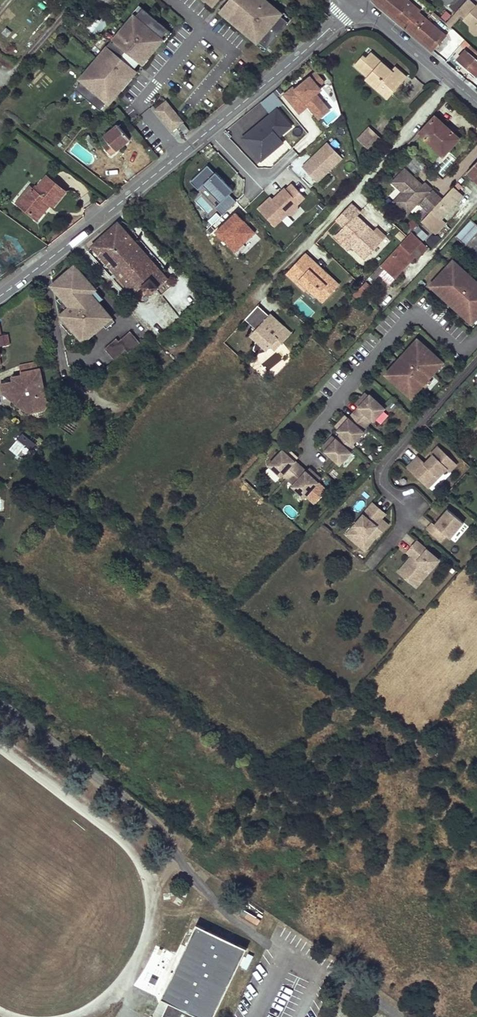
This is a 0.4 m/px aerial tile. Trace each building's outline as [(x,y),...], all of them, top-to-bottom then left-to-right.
[(283,13),(268,0),(229,0),(220,10),(228,17),(230,14),(240,23),(238,26),(257,42),(259,40),(267,47),(289,22),(281,15),(283,13)] [(389,13),(400,0),(374,0),(389,13)] [(413,34),(426,20),(402,0),(400,0),(389,13),(413,34)] [(476,3),(473,0),(466,0),(454,13),(476,33),(476,2),(476,3)] [(135,17),(142,9),(138,7),(132,15),(133,16),(135,17)] [(147,60),(163,41),(161,39),(167,31),(142,10),(142,9),(135,17),(133,16),(117,35),(119,37),(115,43),(112,41),(102,53),(104,55),(94,68),(91,66),(79,81),(82,83),(76,90),(100,110),(106,103),(109,105),(121,91),(119,88),(128,78),(130,80),(137,72),(134,70),(121,58),(126,52),(139,64),(144,58),(147,60)] [(292,19),(284,12),(283,13),(281,15),(289,22),(292,19)] [(102,13),(86,29),(94,37),(110,21),(102,13)] [(426,20),(432,24),(438,17),(432,13),(426,20)] [(240,23),(230,14),(228,17),(227,17),(238,27),(238,26),(240,23)] [(432,24),(426,20),(413,34),(432,50),(446,35),(432,24)] [(164,42),(171,34),(167,31),(161,39),(163,41),(164,42)] [(115,43),(119,37),(117,35),(116,34),(111,40),(112,41),(115,43)] [(267,47),(259,40),(257,42),(257,43),(264,50),(267,47)] [(470,45),(465,41),(460,47),(465,51),(470,45)] [(476,76),(476,51),(470,45),(465,51),(458,59),(476,76)] [(94,68),(104,55),(102,53),(100,52),(90,65),(91,66),(94,68)] [(139,64),(126,52),(121,58),(134,70),(139,64)] [(371,84),(383,94),(389,86),(394,91),(406,77),(396,68),(392,72),(371,53),(366,59),(363,57),(355,66),(369,78),(373,82),(371,84)] [(143,67),(148,61),(147,60),(144,58),(139,64),(143,67)] [(294,87),(285,95),(300,112),(308,105),(319,118),(329,110),(315,94),(321,89),(318,86),(324,82),(316,73),(296,89),(294,87)] [(122,92),(131,81),(130,80),(128,78),(119,88),(121,91),(122,92)] [(383,94),(388,98),(394,91),(389,86),(383,94)] [(182,123),(166,103),(155,111),(172,132),(182,123)] [(277,110),(243,139),(262,162),(284,143),(280,138),(293,127),(277,110)] [(420,134),(443,156),(459,139),(435,117),(420,134)] [(184,124),(179,128),(184,133),(187,133),(189,132),(184,124)] [(117,125),(103,136),(108,142),(103,147),(110,156),(129,140),(117,125)] [(358,139),(365,146),(376,134),(369,128),(358,139)] [(365,146),(370,151),(381,139),(376,134),(365,146)] [(88,135),(81,140),(89,149),(96,145),(88,135)] [(328,143),(302,167),(318,183),(343,159),(328,143)] [(476,181),(476,162),(468,172),(476,181)] [(208,166),(191,182),(199,190),(204,185),(221,203),(216,207),(223,215),(237,202),(230,195),(234,191),(216,173),(208,166)] [(418,182),(404,169),(392,182),(403,192),(394,202),(407,214),(430,189),(424,183),(422,185),(420,187),(416,183),(418,182)] [(32,189),(19,205),(34,218),(46,203),(52,207),(65,192),(46,177),(34,191),(32,189)] [(422,221),(435,233),(445,223),(441,219),(463,196),(458,191),(462,187),(458,183),(454,187),(422,221)] [(270,198),(258,209),(275,227),(287,215),(292,215),(297,210),(297,205),(305,198),(292,184),(286,190),(285,188),(273,200),(270,198)] [(429,212),(441,199),(432,190),(420,203),(429,212)] [(201,196),(197,201),(207,209),(211,204),(201,196)] [(52,207),(46,203),(34,218),(39,222),(52,207)] [(360,212),(352,205),(337,220),(345,227),(335,238),(348,249),(351,246),(357,239),(360,242),(357,245),(368,255),(382,240),(356,216),(360,212)] [(236,214),(217,232),(235,252),(255,233),(236,214)] [(471,219),(456,235),(466,245),(476,233),(476,224),(471,219)] [(105,236),(146,283),(151,278),(159,287),(167,280),(118,224),(105,236)] [(381,265),(393,277),(414,255),(411,253),(420,243),(411,233),(381,265)] [(93,246),(135,294),(143,287),(142,286),(146,283),(105,236),(93,246)] [(360,242),(357,239),(351,246),(365,258),(368,255),(357,245),(360,242)] [(416,257),(417,259),(427,249),(420,243),(411,253),(414,255),(416,257)] [(322,270),(305,255),(303,257),(315,268),(313,270),(318,274),(322,270)] [(393,277),(395,278),(416,257),(414,255),(393,277)] [(315,268),(303,257),(292,269),(297,273),(293,277),(299,282),(296,285),(304,292),(307,290),(315,297),(318,294),(324,300),(338,285),(322,270),(318,274),(313,270),(315,268)] [(453,259),(449,264),(454,269),(459,264),(453,259)] [(449,264),(435,278),(440,283),(435,289),(447,300),(460,286),(467,293),(454,307),(466,318),(472,312),(476,317),(476,280),(459,264),(454,269),(449,264)] [(75,266),(55,284),(56,289),(72,307),(62,315),(85,342),(113,317),(92,293),(97,289),(75,266)] [(297,273),(292,269),(286,275),(296,285),(299,282),(293,277),(297,273)] [(159,287),(151,278),(146,283),(142,286),(143,287),(150,295),(157,289),(159,287)] [(440,283),(435,278),(429,284),(435,289),(440,283)] [(363,282),(356,297),(368,303),(375,288),(363,282)] [(460,286),(447,300),(454,307),(467,293),(460,286)] [(324,300),(318,294),(315,297),(322,303),(324,300)] [(263,312),(257,307),(246,320),(251,325),(263,312)] [(263,312),(251,325),(257,330),(255,333),(261,338),(257,342),(256,344),(254,351),(259,355),(266,353),(271,347),(277,340),(282,344),(291,333),(283,326),(279,330),(268,320),(269,318),(263,312)] [(472,312),(466,318),(472,323),(476,318),(476,317),(472,312)] [(283,326),(271,316),(269,318),(268,320),(279,330),(283,326)] [(117,339),(106,349),(116,360),(126,350),(129,353),(141,342),(131,331),(120,341),(117,339)] [(257,342),(261,338),(255,333),(252,337),(257,342)] [(441,359),(419,338),(406,352),(420,366),(414,373),(399,360),(386,374),(408,394),(416,385),(420,389),(436,372),(432,368),(441,359)] [(282,344),(277,340),(271,347),(275,351),(282,344)] [(420,366),(406,352),(399,360),(414,373),(420,366)] [(445,363),(441,359),(432,368),(436,372),(445,363)] [(35,360),(19,363),(20,371),(37,368),(35,360)] [(20,371),(21,374),(11,375),(12,379),(0,382),(0,387),(1,392),(16,389),(17,397),(15,401),(14,402),(27,411),(29,407),(33,410),(42,409),(47,401),(44,399),(39,368),(37,368),(20,371)] [(420,389),(416,385),(408,394),(412,398),(420,389)] [(16,389),(1,392),(15,401),(17,397),(16,389)] [(385,408),(370,394),(369,396),(364,401),(361,398),(356,404),(359,407),(354,412),(349,418),(345,415),(340,420),(343,423),(339,428),(338,430),(341,433),(336,438),(332,435),(327,441),(330,444),(326,449),(325,450),(339,464),(350,452),(349,450),(354,444),(353,443),(363,431),(362,429),(367,424),(372,418),(374,420),(385,408)] [(22,459),(35,442),(22,431),(9,448),(22,459)] [(455,464),(436,447),(429,454),(431,456),(426,461),(428,463),(426,466),(424,464),(416,457),(406,468),(421,482),(424,479),(431,485),(445,469),(448,471),(455,464)] [(283,450),(269,465),(281,476),(283,474),(288,479),(294,484),(292,486),(304,497),(318,483),(317,482),(312,477),(315,474),(309,468),(306,472),(300,467),(295,461),(298,458),(292,453),(289,456),(284,451),(283,450)] [(431,485),(424,479),(421,482),(428,488),(431,485)] [(386,514),(373,503),(363,515),(363,516),(367,519),(363,524),(356,524),(347,535),(361,547),(372,533),(377,537),(377,538),(388,525),(382,519),(386,514)] [(464,523),(448,510),(435,525),(433,523),(427,530),(439,539),(444,533),(447,536),(451,539),(464,523)] [(367,519),(363,516),(356,524),(363,524),(367,519)] [(377,537),(372,533),(361,547),(365,551),(377,537)] [(447,536),(444,533),(439,539),(441,542),(447,536)] [(440,560),(417,541),(408,552),(412,556),(414,558),(412,560),(410,559),(399,572),(413,584),(424,572),(427,575),(440,560)] [(427,575),(424,572),(413,584),(417,587),(427,575)] [(257,924),(261,919),(249,912),(245,917),(257,924)] [(247,946),(197,923),(162,997),(170,1001),(203,1016),(214,1016),(247,946)] [(203,1016),(170,1001),(163,1016),(203,1016)]
